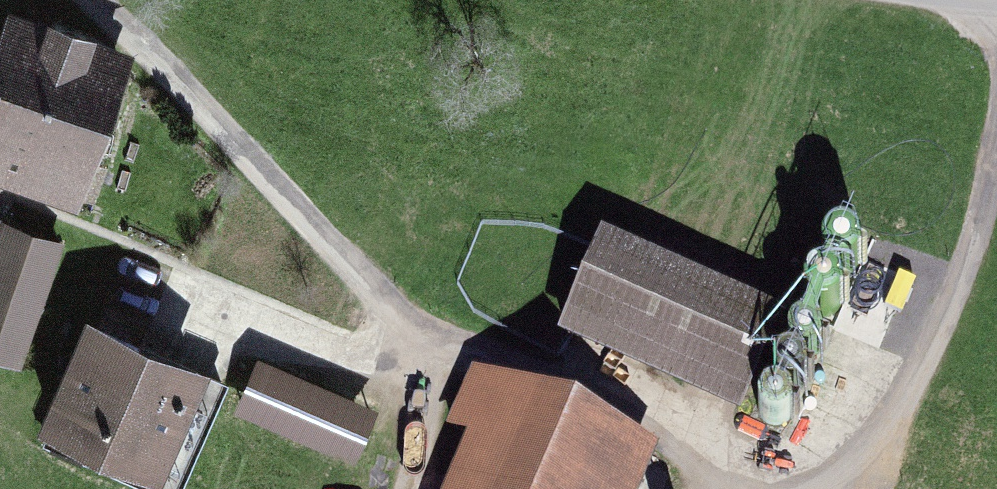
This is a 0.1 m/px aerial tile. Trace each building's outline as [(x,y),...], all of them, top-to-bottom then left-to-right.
[(0,30),(0,184),(89,213),(135,74),(0,30)] [(0,240),(0,377),(18,383),(59,260),(0,240)] [(765,317),(600,248),(559,345),(724,415),(765,317)] [(78,332),(36,445),(155,488),(158,488),(199,377),(78,332)] [(236,418),(358,469),(382,411),(259,361),(236,418)] [(486,392),(447,488),(638,488),(651,457),(486,392)]
